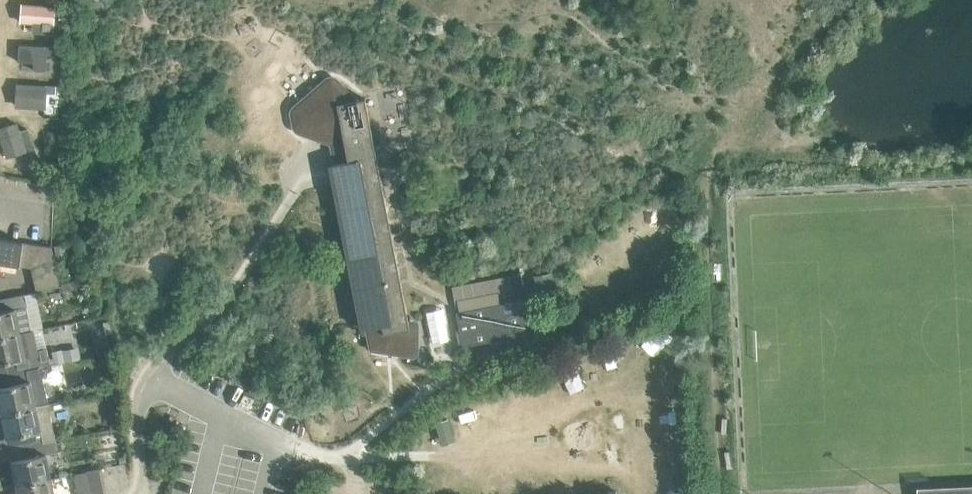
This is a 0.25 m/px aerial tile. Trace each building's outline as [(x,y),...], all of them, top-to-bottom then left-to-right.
[(43,0),(18,0),(17,19),(31,18),(31,27),(41,28),(52,29),(54,20),(55,0),(43,0)] [(55,41),(17,40),(16,59),(30,59),(30,68),(45,69),(47,53),(55,53),(55,41)] [(53,78),(15,77),(14,97),(28,96),(28,105),(45,106),(46,93),(53,92),(53,78)] [(327,78),(326,79),(325,80),(293,108),(292,109),(291,110),(291,111),(291,112),(291,114),(293,126),(293,127),(294,129),(295,130),(297,132),(298,132),(337,146),(340,163),(334,164),(332,158),(331,158),(332,164),(328,165),(333,188),(347,261),(362,337),(370,336),(373,350),(409,355),(410,347),(416,346),(416,324),(408,326),(364,98),(354,100),(337,81),(336,79),(334,78),(332,78),(330,78),(329,78),(327,78)] [(5,156),(30,150),(20,119),(0,125),(0,134),(5,156)] [(22,242),(0,239),(0,263),(19,266),(22,242)] [(51,247),(22,242),(19,266),(31,268),(54,263),(51,247)] [(54,246),(56,255),(66,253),(64,244),(54,246)] [(31,268),(33,279),(57,274),(54,263),(31,268)] [(545,273),(533,276),(536,291),(548,288),(545,273)] [(59,286),(57,274),(33,279),(36,291),(59,286)] [(510,276),(451,287),(454,303),(513,291),(510,276)] [(31,330),(26,306),(27,306),(24,294),(0,299),(0,337),(31,330)] [(504,316),(502,304),(456,313),(463,346),(508,336),(508,332),(530,328),(527,311),(504,316)] [(442,308),(426,312),(434,343),(450,339),(442,308)] [(106,336),(112,335),(109,323),(103,324),(106,336)] [(8,373),(40,367),(50,364),(43,328),(31,330),(0,337),(0,363),(6,362),(8,373)] [(60,350),(52,352),(54,363),(63,362),(60,350)] [(65,361),(80,359),(79,352),(64,354),(65,361)] [(0,387),(0,411),(0,413),(47,403),(40,367),(8,373),(11,385),(0,387)] [(120,378),(112,379),(114,391),(122,389),(120,378)] [(244,394),(238,404),(257,414),(262,404),(244,394)] [(52,428),(47,403),(0,413),(6,438),(21,435),(24,446),(55,440),(52,428)] [(16,486),(51,478),(45,454),(58,451),(55,440),(24,446),(26,458),(11,461),(16,486)] [(91,493),(100,493),(103,493),(98,468),(86,471),(91,493)] [(51,478),(16,486),(18,493),(54,493),(51,479),(51,478)] [(443,493),(460,493),(459,482),(442,483),(443,493)] [(479,484),(480,493),(496,493),(495,484),(479,484)]
